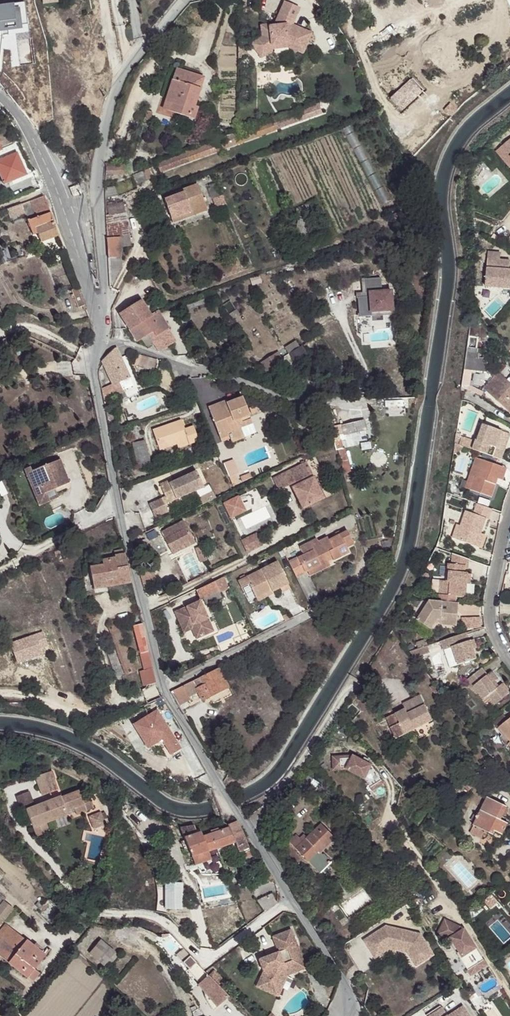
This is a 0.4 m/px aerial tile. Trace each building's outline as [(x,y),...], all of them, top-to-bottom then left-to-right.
[(273,24),(288,20),(291,21),(297,3),(288,0),(281,0),(273,24)] [(269,23),(261,25),(263,36),(259,40),(267,50),(273,44),(289,40),(304,46),(311,28),(291,21),(288,20),(273,24),(269,25),(269,23)] [(176,35),(169,30),(160,40),(167,45),(176,35)] [(267,50),(259,40),(253,44),(263,58),(275,48),(290,44),(303,49),(304,46),(289,40),(273,44),(267,50)] [(205,77),(176,67),(165,101),(182,107),(179,114),(194,119),(199,107),(193,105),(205,77)] [(162,108),(179,114),(182,107),(165,101),(162,108)] [(160,171),(323,113),(320,103),(303,109),(237,133),(185,151),(186,152),(157,163),(160,171)] [(153,115),(147,113),(144,121),(150,123),(153,115)] [(3,176),(6,184),(29,175),(21,153),(6,158),(0,142),(0,177),(3,176)] [(502,148),(496,152),(509,169),(509,157),(502,148)] [(106,166),(105,176),(128,174),(127,164),(106,166)] [(149,169),(133,176),(137,186),(152,179),(149,169)] [(165,202),(171,220),(191,212),(190,209),(204,203),(197,186),(183,191),(184,194),(176,197),(165,202)] [(71,188),(63,191),(66,200),(75,197),(71,188)] [(104,191),(104,198),(117,197),(115,190),(104,191)] [(32,201),(7,210),(10,218),(34,209),(37,217),(28,220),(32,230),(37,228),(38,233),(42,243),(59,236),(44,196),(37,198),(32,201)] [(191,212),(193,216),(207,211),(204,203),(190,209),(191,212)] [(108,207),(109,217),(124,215),(123,205),(108,207)] [(392,213),(395,219),(398,219),(400,218),(400,215),(398,210),(392,213)] [(173,224),(193,216),(191,212),(171,220),(173,224)] [(105,218),(107,240),(118,238),(128,237),(126,214),(124,215),(109,217),(105,218)] [(114,286),(121,272),(118,238),(107,240),(110,283),(114,286)] [(485,251),(484,285),(509,286),(509,273),(507,273),(507,268),(507,259),(497,259),(497,251),(485,251)] [(381,274),(365,275),(366,289),(369,289),(369,293),(357,294),(359,313),(372,312),(372,308),(383,307),(392,307),(391,287),(382,287),(381,274)] [(357,290),(357,294),(369,293),(369,289),(366,289),(365,275),(359,275),(360,290),(357,290)] [(484,293),(509,293),(509,286),(484,285),(484,293)] [(86,309),(78,287),(73,289),(75,293),(73,293),(78,307),(80,307),(81,311),(86,309)] [(142,302),(121,314),(136,342),(141,340),(148,336),(151,342),(157,352),(162,348),(163,349),(174,342),(157,311),(149,316),(142,302)] [(148,336),(141,340),(145,346),(151,342),(148,336)] [(294,344),(283,350),(287,357),(288,356),(298,350),(294,344)] [(115,349),(103,361),(104,364),(115,385),(101,390),(103,402),(120,397),(119,393),(134,385),(117,349),(115,349)] [(288,356),(296,368),(307,361),(300,349),(298,350),(288,356)] [(276,354),(258,365),(275,393),(285,387),(282,382),(275,385),(273,381),(280,378),(278,376),(292,367),(286,358),(281,362),(276,354)] [(138,356),(136,366),(153,371),(156,361),(138,356)] [(465,357),(463,370),(471,371),(488,375),(490,361),(465,357)] [(465,379),(463,389),(467,390),(468,385),(471,371),(463,370),(463,379),(465,379)] [(492,392),(499,381),(494,377),(486,388),(492,392)] [(499,381),(492,392),(487,398),(504,410),(509,402),(509,388),(499,381)] [(468,393),(477,398),(480,393),(468,385),(467,390),(468,391),(468,393)] [(221,389),(212,387),(221,397),(227,402),(234,400),(238,398),(239,392),(221,389)] [(487,398),(492,392),(486,388),(482,394),(487,398)] [(221,409),(220,406),(208,410),(221,441),(228,438),(230,442),(254,432),(243,400),(228,406),(221,409)] [(343,473),(350,472),(344,448),(342,449),(339,436),(366,430),(364,420),(334,427),(336,440),(334,441),(336,451),(337,451),(341,465),(343,473)] [(187,442),(189,446),(198,443),(192,429),(183,431),(180,423),(151,433),(158,452),(159,452),(177,446),(187,442)] [(493,457),(502,431),(483,424),(477,441),(476,441),(475,443),(458,437),(459,433),(455,432),(453,443),(462,446),(472,450),(493,457)] [(502,460),(509,438),(509,434),(502,431),(493,457),(502,460)] [(146,440),(135,442),(140,468),(151,465),(146,440)] [(462,446),(453,443),(452,453),(456,453),(460,451),(462,446)] [(58,459),(25,472),(35,497),(52,489),(68,483),(58,459)] [(495,478),(500,480),(504,482),(509,470),(477,459),(471,477),(476,479),(471,492),(493,500),(497,486),(493,484),(495,478)] [(227,463),(222,465),(231,488),(237,486),(227,463)] [(279,492),(312,476),(306,463),(273,480),(279,492)] [(167,500),(169,506),(204,489),(197,474),(170,487),(169,484),(161,488),(167,500)] [(248,475),(238,480),(240,484),(250,481),(248,475)] [(476,479),(471,477),(466,490),(471,492),(476,479)] [(303,511),(317,504),(315,501),(317,495),(321,493),(313,479),(299,486),(301,490),(299,494),(295,496),(303,511)] [(292,490),(295,496),(299,494),(301,490),(299,486),(292,490)] [(52,489),(35,497),(38,505),(56,498),(52,489)] [(315,501),(317,504),(324,500),(321,493),(317,495),(315,501)] [(217,500),(213,494),(200,501),(204,507),(214,502),(217,500)] [(239,497),(225,504),(232,518),(245,511),(239,497)] [(169,506),(167,500),(150,508),(156,520),(169,514),(166,507),(169,506)] [(489,521),(493,511),(477,505),(474,514),(467,511),(461,527),(456,540),(477,547),(481,534),(487,520),(489,521)] [(181,550),(194,543),(183,523),(161,534),(173,555),(181,550)] [(298,577),(309,571),(323,565),(321,561),(328,558),(332,555),(335,560),(350,553),(349,548),(347,544),(354,540),(350,531),(331,540),(330,538),(321,541),(319,539),(302,547),(305,555),(291,563),(298,577)] [(485,535),(481,534),(477,547),(480,548),(485,535)] [(242,542),(247,552),(262,544),(257,535),(242,542)] [(181,550),(183,554),(188,551),(196,547),(194,543),(181,550)] [(64,549),(52,553),(54,562),(67,558),(64,549)] [(206,552),(200,556),(205,565),(211,562),(206,552)] [(465,567),(468,559),(449,553),(448,564),(444,564),(442,581),(437,580),(436,582),(429,581),(427,594),(435,595),(461,598),(463,584),(465,584),(465,580),(467,580),(467,574),(465,573),(465,567)] [(124,555),(123,555),(115,557),(114,559),(102,562),(102,565),(89,568),(94,590),(131,583),(124,555)] [(323,565),(325,569),(332,566),(328,558),(321,561),(323,565)] [(248,585),(255,598),(270,591),(271,593),(278,590),(288,584),(276,562),(244,578),(248,585)] [(323,565),(309,571),(312,576),(325,569),(323,565)] [(152,570),(140,573),(144,588),(156,585),(152,570)] [(473,575),(467,574),(467,580),(465,580),(465,584),(463,584),(461,598),(465,598),(467,584),(472,585),(473,575)] [(223,578),(196,591),(201,600),(219,591),(219,592),(227,588),(223,578)] [(248,585),(244,578),(237,582),(241,588),(248,585)] [(290,590),(288,584),(278,590),(280,594),(290,590)] [(219,591),(201,600),(204,607),(222,598),(219,592),(219,591)] [(270,591),(255,598),(256,601),(272,594),(271,593),(270,591)] [(201,602),(175,613),(182,627),(190,623),(189,621),(192,619),(200,634),(214,628),(201,602)] [(456,626),(458,605),(429,602),(411,629),(425,638),(437,620),(440,620),(440,625),(456,626)] [(480,617),(463,615),(462,625),(478,627),(480,617)] [(190,623),(182,627),(184,630),(192,626),(196,636),(200,634),(192,619),(189,621),(190,623)] [(126,675),(135,672),(117,623),(108,626),(126,675)] [(146,686),(156,684),(142,626),(135,627),(135,628),(144,670),(142,671),(146,686)] [(469,641),(467,634),(441,643),(444,650),(452,648),(458,665),(476,659),(473,650),(470,641),(469,641)] [(113,652),(110,645),(104,647),(107,655),(113,652)] [(428,647),(410,653),(415,658),(430,653),(428,647)] [(122,677),(113,652),(107,655),(116,679),(122,677)] [(170,692),(179,706),(190,700),(188,697),(197,692),(201,700),(226,686),(216,668),(170,692)] [(487,675),(482,668),(465,681),(471,688),(474,686),(484,699),(487,696),(494,705),(509,693),(502,684),(498,687),(496,688),(492,683),(494,681),(497,679),(491,672),(487,675)] [(406,715),(403,709),(385,719),(395,739),(405,734),(431,720),(423,705),(420,707),(415,699),(409,703),(414,711),(406,715)] [(402,706),(403,709),(406,715),(414,711),(409,703),(402,706)] [(491,722),(496,728),(508,719),(503,712),(491,722)] [(157,713),(134,728),(140,737),(143,735),(152,749),(163,742),(172,756),(182,751),(157,713)] [(508,719),(496,728),(502,736),(504,734),(509,742),(509,721),(508,719)] [(431,720),(405,734),(408,741),(435,727),(431,720)] [(502,736),(500,737),(506,746),(508,744),(509,743),(509,742),(504,734),(502,736)] [(143,735),(140,737),(149,751),(152,749),(143,735)] [(353,755),(333,755),(334,768),(346,768),(364,777),(367,782),(378,774),(371,764),(353,755)] [(321,781),(310,773),(299,788),(310,796),(321,781)] [(378,774),(367,782),(372,789),(383,781),(378,774)] [(27,785),(32,796),(41,791),(44,797),(50,794),(45,785),(46,784),(42,776),(31,782),(32,783),(27,785)] [(477,776),(467,784),(471,788),(480,780),(477,776)] [(41,791),(32,796),(36,802),(44,797),(41,791)] [(23,817),(31,834),(43,828),(63,818),(62,814),(70,810),(73,817),(89,809),(85,799),(78,802),(73,793),(55,802),(55,801),(39,809),(40,811),(36,813),(35,811),(30,813),(22,817),(23,817)] [(485,831),(491,833),(493,830),(501,833),(507,821),(501,818),(507,807),(486,796),(476,814),(473,813),(470,818),(474,820),(472,824),(477,827),(485,831)] [(30,813),(24,799),(11,805),(18,820),(23,817),(22,817),(30,813)] [(85,818),(88,823),(96,819),(99,825),(102,823),(96,812),(85,818)] [(96,819),(88,823),(91,830),(99,825),(96,819)] [(308,836),(297,848),(311,862),(321,851),(322,853),(324,851),(337,838),(322,822),(308,836)] [(236,823),(228,827),(231,829),(211,836),(216,850),(236,842),(241,856),(251,852),(242,832),(236,823)] [(201,835),(197,827),(183,830),(183,831),(195,859),(196,859),(199,866),(200,866),(209,862),(213,860),(210,853),(216,850),(211,836),(206,837),(205,834),(201,835)] [(482,837),(485,831),(477,827),(473,833),(482,837)] [(43,828),(31,834),(36,843),(47,837),(43,828)] [(289,840),(297,848),(308,836),(305,832),(301,835),(297,832),(289,840)] [(321,851),(311,862),(319,872),(333,859),(324,851),(322,853),(321,851)] [(255,863),(262,876),(268,885),(274,881),(268,872),(261,860),(255,863)] [(182,882),(165,882),(165,909),(182,910),(182,882)] [(259,904),(264,914),(276,906),(276,904),(272,897),(259,904)] [(2,921),(12,910),(2,902),(0,903),(0,920),(2,921)] [(445,918),(438,932),(449,938),(451,941),(458,951),(469,968),(485,958),(464,927),(445,918)] [(12,929),(3,923),(0,927),(0,944),(12,929)] [(386,927),(365,941),(375,957),(392,946),(406,950),(416,965),(432,955),(420,935),(386,927)] [(27,977),(45,955),(12,929),(0,944),(0,955),(27,977)] [(295,953),(298,948),(292,931),(273,938),(279,953),(280,956),(275,959),(273,955),(259,960),(263,973),(259,983),(270,988),(277,986),(279,980),(288,976),(298,973),(300,967),(295,953)] [(90,953),(104,966),(115,953),(101,940),(90,953)] [(306,970),(298,948),(295,953),(300,967),(298,973),(306,970)] [(115,953),(104,966),(108,969),(119,956),(115,953)] [(206,972),(191,956),(185,962),(203,982),(209,976),(206,972)] [(485,958),(469,968),(472,973),(488,963),(485,958)] [(226,982),(215,971),(210,976),(221,988),(226,982)] [(209,976),(203,982),(200,984),(218,1006),(229,997),(221,988),(210,976),(209,976)] [(278,998),(288,976),(279,980),(277,986),(270,988),(259,983),(256,989),(278,998)] [(425,1014),(426,1015),(471,1015),(463,1004),(448,1014),(440,1003),(425,1014)]
